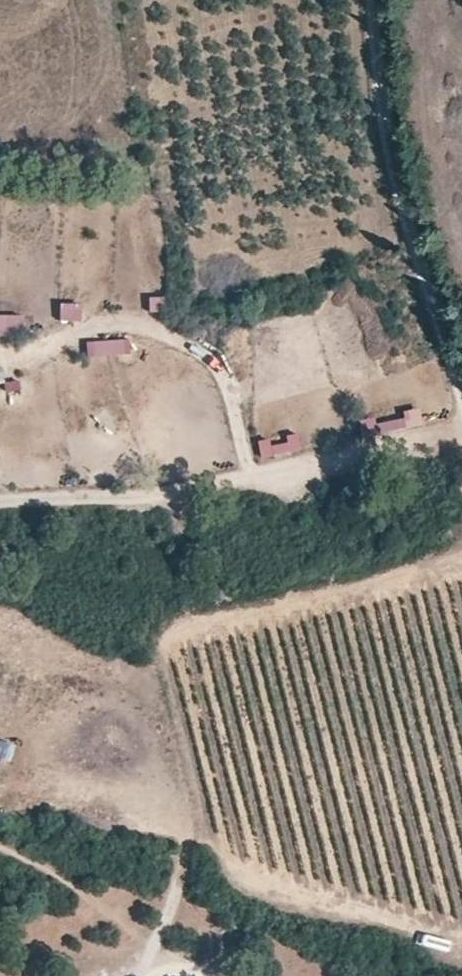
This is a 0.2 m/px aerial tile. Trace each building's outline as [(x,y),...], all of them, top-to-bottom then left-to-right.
[(151,314),(168,312),(167,296),(150,298),(151,314)] [(81,322),(80,304),(60,306),(61,323),(81,322)] [(125,356),(125,340),(94,341),(94,357),(125,356)] [(405,411),(407,428),(424,426),(422,409),(405,411)]
